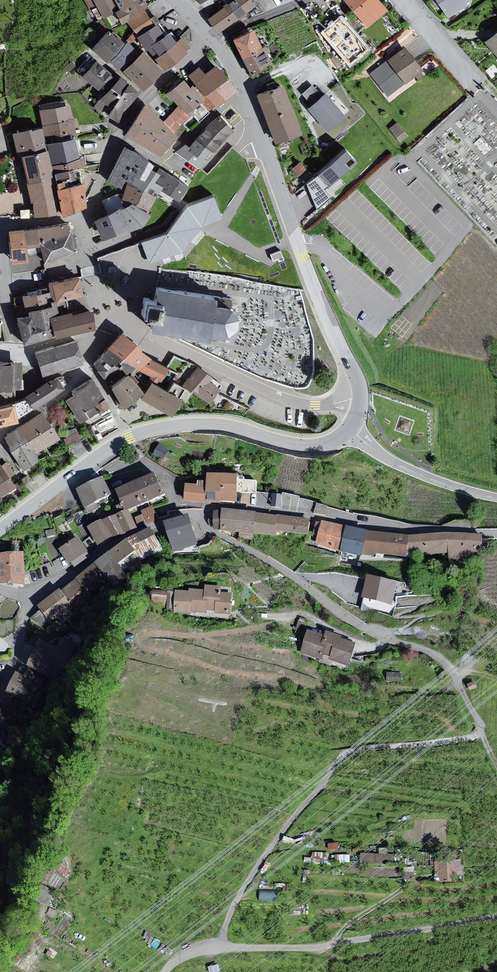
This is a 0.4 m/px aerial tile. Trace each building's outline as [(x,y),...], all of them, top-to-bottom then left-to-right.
[(106,13),(122,4),(120,0),(99,0),(106,13)] [(122,4),(126,8),(120,12),(125,20),(129,17),(146,5),(149,3),(147,0),(120,0),(122,4)] [(220,8),(231,22),(238,22),(252,7),(246,0),(224,0),(221,2),(220,8)] [(364,28),(385,12),(376,0),(340,0),(364,28)] [(448,15),(471,0),(438,0),(448,15)] [(146,5),(129,17),(140,32),(156,19),(146,5)] [(220,8),(205,20),(215,34),(231,22),(220,8)] [(156,19),(140,32),(138,33),(149,46),(152,44),(159,53),(176,40),(158,18),(156,19)] [(367,50),(341,18),(323,33),(350,64),(367,50)] [(126,42),(110,27),(93,46),(108,60),(111,58),(126,42)] [(481,44),(496,62),(496,29),(481,44)] [(246,33),(227,41),(239,60),(256,50),(246,33)] [(176,40),(158,55),(168,67),(193,46),(183,34),(176,40)] [(111,58),(121,67),(138,49),(127,40),(126,42),(111,58)] [(401,47),(385,62),(403,85),(421,72),(401,47)] [(160,68),(139,48),(138,49),(121,67),(121,68),(142,87),(160,68)] [(239,60),(249,76),(266,61),(260,48),(256,50),(239,60)] [(112,75),(95,60),(82,73),(99,89),(112,75)] [(186,78),(210,111),(234,92),(213,67),(204,75),(196,68),(186,78)] [(126,80),(118,74),(93,107),(101,113),(126,80)] [(140,90),(126,80),(111,106),(106,114),(119,121),(128,106),(140,90)] [(179,80),(160,94),(176,107),(183,115),(199,102),(189,86),(186,88),(179,80)] [(278,84),(252,94),(272,144),(296,134),(278,84)] [(303,90),(308,98),(318,93),(314,84),(303,90)] [(322,94),(306,109),(325,132),(342,117),(322,94)] [(68,105),(37,111),(44,145),(72,139),(73,141),(76,140),(68,105)] [(141,106),(120,135),(157,157),(174,138),(141,106)] [(230,131),(215,115),(194,138),(211,151),(230,131)] [(390,125),(400,139),(407,133),(397,120),(390,125)] [(27,128),(11,133),(17,157),(43,151),(38,129),(27,131),(27,128)] [(210,153),(192,137),(184,149),(181,146),(177,154),(195,167),(210,153)] [(72,139),(44,145),(49,164),(77,157),(73,141),(72,139)] [(119,147),(103,182),(121,191),(124,183),(127,184),(130,178),(139,182),(145,163),(119,147)] [(43,151),(17,157),(32,220),(59,217),(52,188),(47,165),(45,151),(43,151)] [(355,164),(346,153),(307,185),(317,210),(331,198),(324,190),(355,164)] [(82,168),(80,156),(47,165),(52,188),(73,183),(69,169),(82,168)] [(298,172),(305,166),(299,160),(292,166),(298,172)] [(188,181),(169,170),(161,187),(178,195),(182,188),(185,190),(188,181)] [(121,191),(118,199),(147,212),(157,188),(139,182),(130,178),(127,184),(124,183),(121,191)] [(77,183),(52,188),(59,217),(83,207),(77,183)] [(166,231),(140,241),(148,262),(182,249),(200,223),(221,216),(213,194),(186,204),(166,231)] [(127,204),(113,210),(124,230),(126,233),(137,227),(145,216),(127,204)] [(124,230),(113,210),(92,222),(100,239),(124,230)] [(64,225),(4,232),(8,265),(24,263),(21,248),(37,248),(36,243),(65,233),(64,225)] [(37,248),(41,264),(74,253),(70,235),(66,236),(65,233),(36,243),(37,248)] [(77,278),(47,284),(52,300),(53,303),(80,297),(77,278)] [(150,314),(149,327),(181,332),(225,340),(227,333),(235,326),(236,313),(229,303),(212,300),(213,292),(159,284),(156,284),(153,296),(142,295),(140,313),(150,314)] [(23,343),(51,336),(46,315),(54,314),(52,300),(49,301),(47,291),(20,297),(26,317),(16,318),(23,343)] [(91,329),(86,310),(68,315),(67,311),(54,314),(46,315),(51,336),(51,338),(91,329)] [(159,382),(161,382),(170,370),(151,360),(152,359),(142,352),(143,350),(122,333),(108,349),(137,370),(150,377),(145,385),(149,387),(152,384),(156,386),(159,382)] [(75,341),(35,352),(42,374),(81,362),(75,341)] [(108,349),(93,366),(112,389),(128,376),(130,377),(137,370),(108,349)] [(0,361),(0,387),(18,386),(18,361),(0,361)] [(181,387),(207,406),(218,388),(207,382),(208,380),(194,368),(181,387)] [(55,374),(22,396),(32,410),(60,388),(59,384),(55,374)] [(128,376),(112,389),(125,410),(144,395),(130,377),(128,376)] [(90,379),(68,392),(69,396),(64,400),(77,424),(107,408),(90,379)] [(149,387),(142,399),(173,418),(181,401),(156,386),(152,384),(149,387)] [(58,440),(38,412),(2,437),(7,452),(21,473),(37,462),(32,456),(58,440)] [(6,489),(8,493),(14,489),(0,469),(0,493),(6,489)] [(155,475),(117,491),(126,512),(129,511),(164,495),(155,475)] [(238,476),(208,475),(207,486),(206,503),(236,504),(237,494),(238,476)] [(102,480),(80,490),(78,497),(89,517),(98,513),(94,507),(111,497),(102,480)] [(206,503),(207,486),(186,485),(185,501),(206,503)] [(152,507),(141,513),(148,524),(159,519),(152,507)] [(126,512),(117,516),(125,533),(138,528),(129,511),(126,512)] [(277,519),(220,512),(220,515),(213,515),(214,530),(220,533),(254,543),(254,536),(276,539),(277,519)] [(117,516),(103,523),(112,538),(119,536),(125,533),(117,516)] [(309,522),(276,517),(277,519),(277,534),(308,537),(309,522)] [(187,520),(164,527),(171,546),(194,538),(187,520)] [(102,522),(88,528),(98,545),(112,538),(103,523),(102,522)] [(366,535),(320,524),(316,546),(362,557),(366,535)] [(130,542),(128,544),(137,555),(142,562),(165,552),(151,532),(130,542)] [(409,539),(366,535),(362,557),(411,562),(409,539)] [(482,563),(482,538),(453,537),(425,537),(409,539),(411,562),(444,563),(465,564),(482,563)] [(80,540),(61,551),(72,567),(92,557),(80,540)] [(98,566),(62,595),(79,613),(96,603),(88,592),(106,580),(113,585),(127,577),(120,567),(137,555),(128,544),(108,558),(98,566)] [(0,556),(0,583),(26,586),(25,554),(0,556)] [(392,611),(399,582),(368,574),(361,603),(392,611)] [(231,619),(229,597),(222,595),(221,589),(204,588),(205,593),(189,591),(189,594),(174,593),(174,608),(176,610),(175,615),(193,618),(193,616),(207,619),(208,613),(216,614),(216,616),(231,619)] [(61,592),(38,608),(54,628),(77,614),(62,595),(61,592)] [(166,592),(151,592),(151,607),(166,609),(166,592)] [(322,638),(305,633),(301,654),(323,663),(324,657),(331,659),(331,660),(350,667),(356,647),(341,642),(340,640),(326,633),(322,638)] [(39,644),(29,670),(55,678),(64,653),(39,644)] [(18,675),(9,696),(28,702),(39,686),(18,675)] [(0,710),(0,738),(2,740),(25,715),(3,704),(0,710)]
